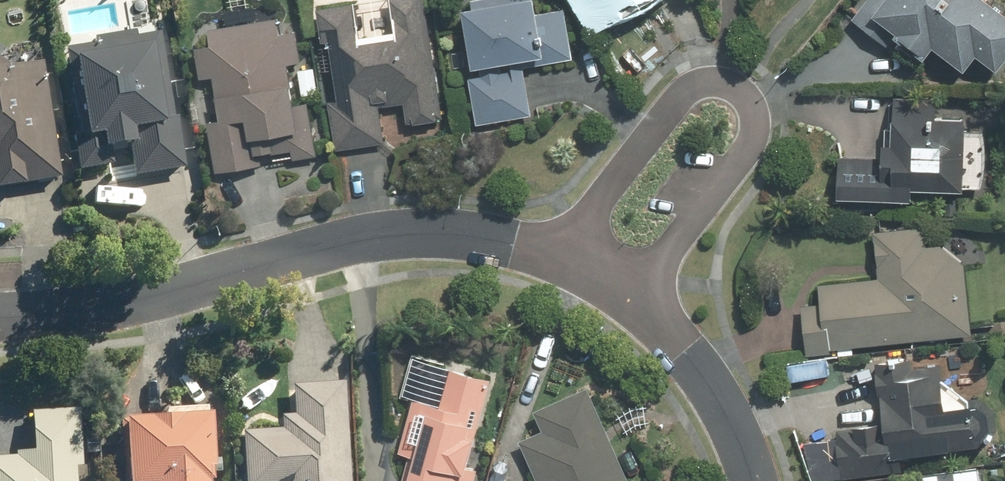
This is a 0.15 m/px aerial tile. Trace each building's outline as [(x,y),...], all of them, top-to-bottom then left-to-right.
[(356,0),(317,6),(322,41),(331,40),(339,97),(330,98),(337,147),(383,141),(378,102),(404,98),(407,121),(444,116),(427,0),(390,0),(395,35),(362,40),(356,0)] [(462,1),(475,80),(471,80),(476,121),(531,115),(526,74),(514,75),(512,58),(536,54),(538,62),(572,58),(565,5),(535,9),(534,0),(470,0),(462,1)] [(624,2),(628,10),(647,0),(580,0),(591,20),(624,2)] [(863,3),(852,16),(869,29),(879,16),(903,36),(895,45),(912,59),(919,50),(926,55),(935,45),(964,69),(978,51),(994,64),(1004,51),(1004,3),(1001,0),(865,0),(863,3)] [(214,75),(220,115),(207,117),(214,170),(226,168),(317,157),(310,99),(295,101),(290,61),(300,60),(295,22),(278,25),(277,18),(208,27),(210,42),(195,44),(199,77),(214,75)] [(67,48),(83,137),(102,134),(104,146),(129,142),(135,176),(185,166),(160,31),(67,48)] [(61,176),(41,51),(0,58),(0,186),(61,176)] [(314,63),(297,67),(302,92),(319,89),(314,63)] [(988,127),(967,126),(968,119),(937,117),(938,96),(895,94),(894,115),(891,115),(890,139),(882,139),(881,155),(839,153),(836,195),(912,199),(913,185),(964,188),(964,183),(985,184),(988,127)] [(877,252),(877,276),(820,283),(823,302),(800,305),(806,352),(974,331),(966,265),(942,242),(923,242),(923,226),(868,228),(868,252),(877,252)] [(874,357),(883,421),(840,427),(841,439),(837,440),(839,453),(889,446),(890,455),(952,446),(949,426),(981,421),(979,403),(975,403),(967,345),(874,357)] [(421,480),(475,480),(479,466),(470,463),(491,378),(449,367),(441,401),(413,393),(399,449),(412,453),(406,477),(421,480)] [(343,383),(292,387),(294,413),(282,414),(283,426),(240,429),(244,480),(351,480),(343,383)] [(537,480),(630,480),(585,385),(533,409),(541,427),(517,439),(537,480)] [(78,406),(30,406),(30,450),(14,450),(14,457),(0,457),(0,480),(78,480),(78,406)] [(127,414),(128,480),(206,480),(206,478),(215,478),(215,471),(224,471),(224,457),(211,457),(210,413),(208,413),(208,406),(166,407),(166,413),(127,414)] [(979,469),(923,474),(924,480),(980,480),(979,469)]
